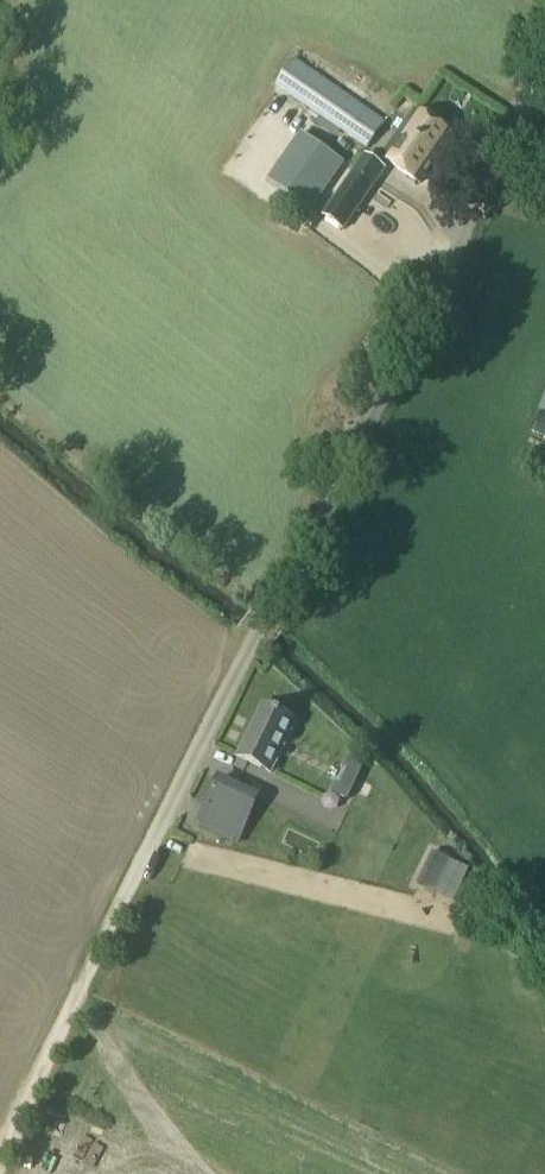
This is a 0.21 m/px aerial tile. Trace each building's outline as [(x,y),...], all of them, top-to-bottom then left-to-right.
[(291,62),(273,89),(363,151),(381,126),(291,62)] [(410,112),(379,160),(417,185),(439,152),(447,157),(455,144),(447,139),(448,137),(410,112)] [(320,198),(331,182),(319,174),(329,159),(301,140),(270,184),(283,193),(284,192),(314,212),(322,200),(320,198)] [(447,197),(475,159),(462,149),(434,187),(447,197)] [(356,167),(322,216),(342,230),(376,182),(356,167)] [(254,247),(272,262),(280,253),(262,238),(254,247)] [(529,410),(544,417),(544,372),(529,410)] [(524,432),(544,441),(544,421),(531,415),(524,432)] [(262,707),(238,758),(270,774),(295,723),(262,707)] [(347,770),(340,785),(335,783),(330,793),(347,801),(364,765),(347,757),(342,768),(347,770)] [(219,780),(197,826),(236,845),(258,799),(219,780)] [(412,892),(438,902),(451,869),(424,859),(412,892)]
